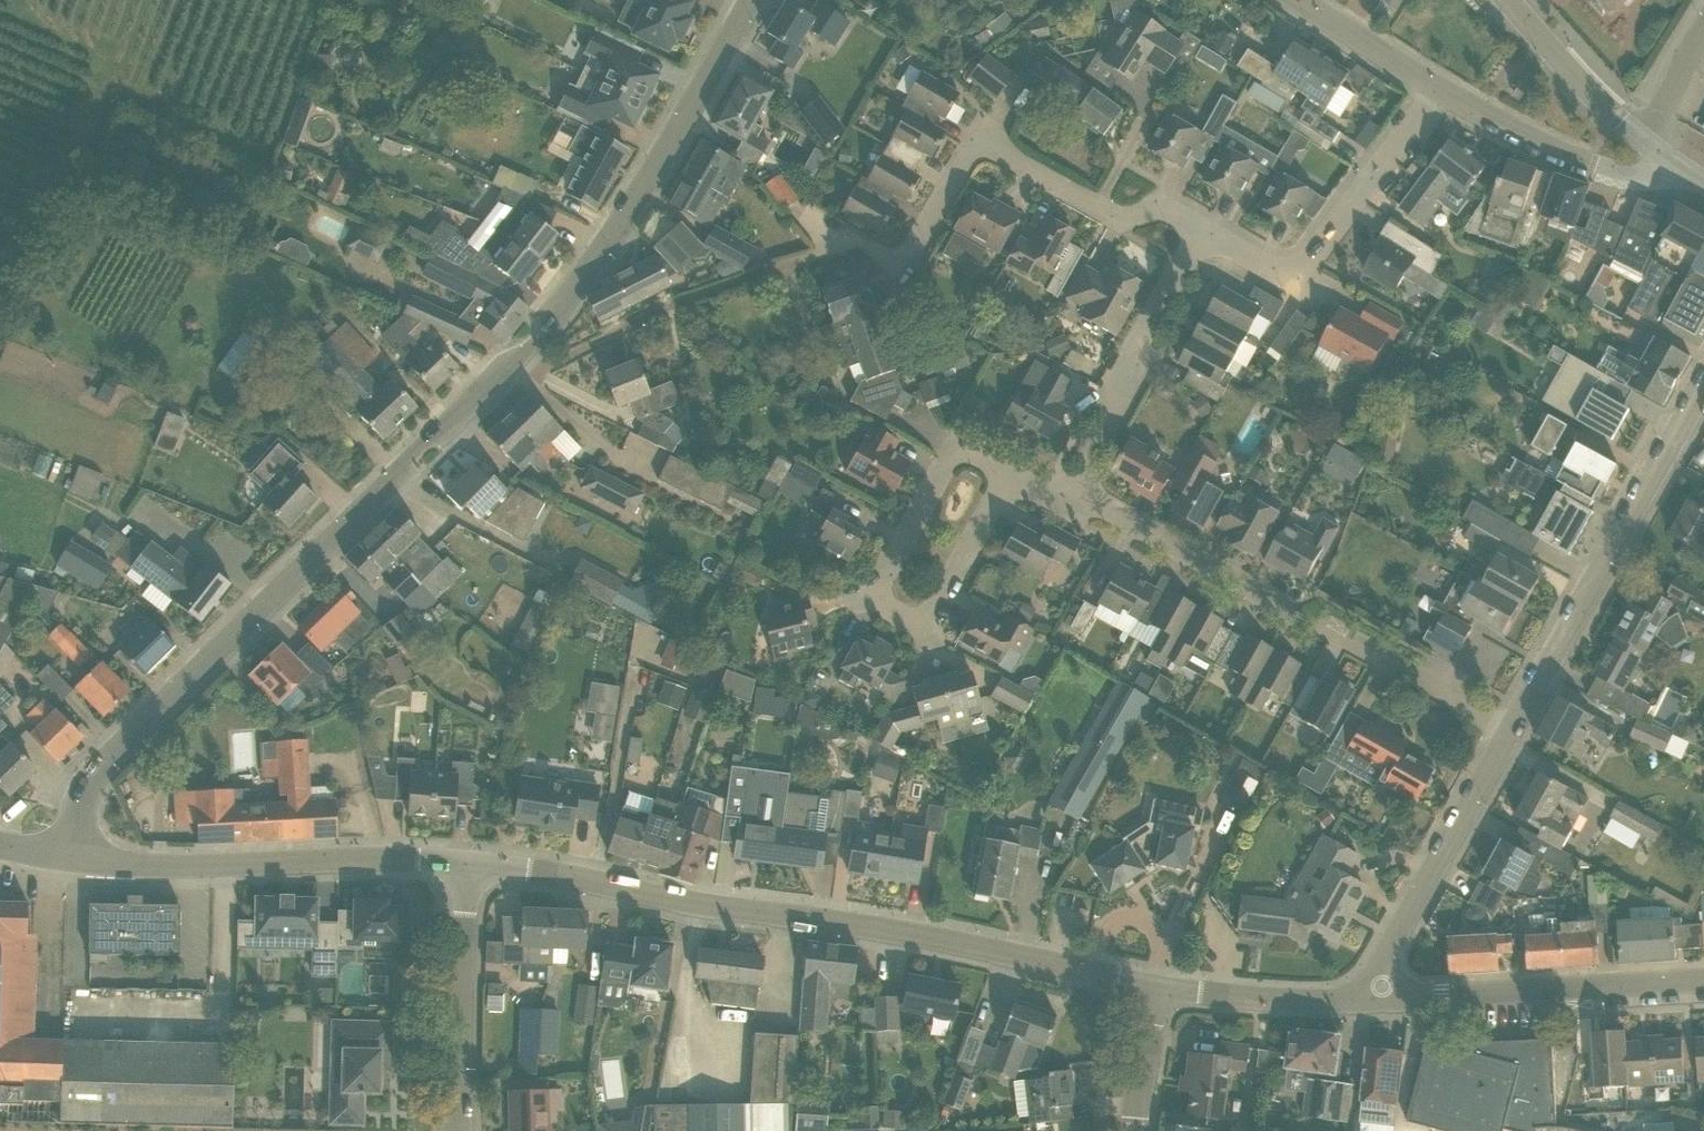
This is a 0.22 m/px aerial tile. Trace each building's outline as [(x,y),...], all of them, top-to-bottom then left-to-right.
[(633,35),(668,51),(675,37),(680,40),(690,19),(684,16),(691,2),(686,0),(640,0),(639,1),(638,0),(629,0),(619,21),(636,29),(633,35)] [(1012,8),(1019,15),(1026,7),(1018,0),(1012,8)] [(1391,7),(1382,1),(1381,0),(1373,12),(1383,19),(1391,7)] [(1598,0),(1594,4),(1604,15),(1608,11),(1611,15),(1627,0),(1597,0),(1598,0)] [(809,16),(786,2),(767,32),(778,39),(769,54),(794,69),(803,53),(795,48),(808,28),(836,45),(849,22),(817,3),(809,16)] [(1164,73),(1169,66),(1182,74),(1199,41),(1185,32),(1178,42),(1163,32),(1163,31),(1131,10),(1110,43),(1113,45),(1103,61),(1132,80),(1142,65),(1149,63),(1164,73)] [(983,49),(995,41),(1015,25),(1006,13),(987,28),(988,29),(975,37),(983,49)] [(1039,39),(1050,36),(1047,20),(1028,24),(1031,33),(1039,39)] [(636,66),(643,51),(644,52),(645,50),(596,27),(595,29),(596,29),(585,53),(610,64),(602,80),(583,71),(583,72),(644,101),(646,96),(650,97),(657,84),(653,80),(655,75),(636,66)] [(1233,44),(1219,35),(1211,47),(1225,56),(1233,44)] [(1308,74),(1321,54),(1298,39),(1280,69),(1250,50),(1240,66),(1292,100),(1298,90),(1297,89),(1307,73),(1308,74)] [(903,45),(892,54),(899,65),(911,56),(903,45)] [(1201,46),(1196,56),(1205,61),(1211,51),(1201,46)] [(986,54),(968,77),(996,99),(1014,76),(986,54)] [(1340,132),(1321,119),(1350,73),(1321,54),(1308,74),(1307,73),(1297,89),(1298,90),(1302,92),(1293,104),(1301,110),(1303,107),(1307,110),(1300,121),(1297,128),(1312,137),(1316,131),(1333,142),(1340,132)] [(1034,74),(1046,83),(1046,84),(1079,107),(1073,114),(1102,135),(1104,133),(1109,133),(1114,126),(1112,122),(1120,111),(1047,57),(1034,74)] [(1348,76),(1348,77),(1367,89),(1376,76),(1359,65),(1350,73),(1348,76)] [(631,126),(634,122),(638,122),(644,109),(641,106),(644,101),(583,72),(583,73),(601,82),(594,98),(570,86),(559,108),(558,107),(557,109),(605,133),(605,132),(604,132),(611,117),(631,126)] [(907,110),(906,111),(932,125),(938,115),(945,119),(959,94),(921,72),(907,97),(901,107),(907,110)] [(741,74),(713,125),(743,142),(737,154),(756,165),(769,142),(749,131),(772,92),(741,74)] [(1272,91),(1264,104),(1280,114),(1287,101),(1272,91)] [(1206,126),(1220,134),(1238,103),(1224,95),(1206,126)] [(298,97),(293,110),(308,115),(313,102),(298,97)] [(843,130),(818,98),(801,112),(825,143),(843,130)] [(932,125),(906,111),(892,135),(893,135),(887,145),(918,163),(924,153),(931,157),(945,132),(932,125)] [(1184,168),(1191,157),(1204,134),(1169,113),(1163,124),(1149,148),(1184,168)] [(1355,142),(1366,150),(1369,146),(1378,135),(1382,129),(1371,121),(1355,142)] [(1259,165),(1244,156),(1247,148),(1244,135),(1226,125),(1216,141),(1224,145),(1204,180),(1239,200),(1259,165)] [(567,194),(596,209),(627,150),(582,126),(568,152),(585,161),(567,194)] [(1295,130),(1287,143),(1299,150),(1307,149),(1312,140),(1295,130)] [(296,147),(299,139),(284,133),(281,142),(296,147)] [(1470,189),(1488,164),(1487,163),(1486,162),(1474,154),(1474,153),(1473,152),(1473,153),(1468,149),(1469,149),(1468,148),(1467,149),(1455,139),(1453,138),(1431,166),(1421,180),(1401,207),(1421,223),(1439,199),(1458,214),(1474,193),(1470,189)] [(380,149),(398,156),(402,146),(384,139),(380,149)] [(702,143),(668,203),(709,226),(723,202),(711,195),(731,159),(702,143)] [(918,163),(887,145),(882,155),(881,155),(867,179),(892,194),(906,202),(920,177),(913,173),(918,163)] [(817,147),(807,168),(818,174),(829,153),(817,147)] [(840,148),(839,162),(850,163),(852,149),(840,148)] [(294,165),(277,161),(273,180),(286,182),(287,180),(291,181),(294,165)] [(1506,245),(1533,169),(1510,161),(1503,181),(1498,179),(1465,231),(1506,245)] [(503,187),(510,190),(518,173),(500,165),(493,183),(503,187)] [(333,181),(350,188),(356,177),(338,169),(333,181)] [(1537,231),(1557,175),(1556,175),(1556,177),(1533,169),(1506,245),(1526,252),(1537,231)] [(1280,172),(1260,207),(1295,227),(1304,211),(1315,217),(1327,201),(1314,193),(1315,192),(1309,189),(1308,182),(1297,176),(1290,178),(1280,172)] [(765,184),(784,210),(799,200),(781,174),(765,184)] [(1576,229),(1590,186),(1557,175),(1537,231),(1545,234),(1550,220),(1576,229)] [(892,194),(867,179),(867,180),(862,177),(856,187),(855,187),(841,211),(880,233),(894,208),(886,204),(892,194)] [(496,228),(538,259),(540,257),(542,258),(551,247),(549,245),(556,235),(531,216),(524,213),(531,199),(510,190),(503,187),(496,202),(511,209),(496,228)] [(978,264),(987,247),(997,253),(1019,214),(1004,205),(1001,210),(974,195),(941,253),(958,263),(962,255),(978,264)] [(1667,228),(1673,213),(1640,199),(1628,228),(1608,220),(1606,224),(1596,249),(1615,259),(1609,269),(1617,273),(1641,285),(1647,275),(1653,261),(1663,236),(1667,228)] [(1703,289),(1703,219),(1703,218),(1702,217),(1702,218),(1691,212),(1691,211),(1678,204),(1673,213),(1667,228),(1663,236),(1653,261),(1703,289)] [(1027,274),(1033,263),(1053,275),(1045,289),(1058,296),(1083,250),(1068,242),(1073,232),(1047,217),(1032,244),(1019,237),(1005,262),(1027,274)] [(1596,249),(1606,224),(1589,217),(1579,241),(1596,249)] [(1445,256),(1427,245),(1390,221),(1377,241),(1379,249),(1374,257),(1370,259),(1368,262),(1367,265),(1366,269),(1364,272),(1397,292),(1415,265),(1432,277),(1445,256)] [(703,247),(680,224),(655,247),(663,256),(677,271),(682,267),(686,272),(694,265),(689,260),(703,248),(703,247)] [(346,247),(362,254),(372,232),(356,225),(346,247)] [(703,247),(703,248),(743,270),(754,249),(714,226),(703,247)] [(488,259),(519,283),(527,273),(529,275),(538,264),(536,262),(538,259),(496,228),(477,252),(467,244),(468,242),(453,231),(435,256),(471,274),(475,276),(478,273),(488,259)] [(402,293),(394,310),(404,315),(453,337),(452,338),(466,344),(473,327),(477,329),(481,324),(500,339),(504,342),(529,310),(504,290),(503,290),(475,276),(471,274),(435,256),(433,255),(424,274),(474,300),(459,319),(402,293)] [(657,259),(667,279),(679,272),(677,271),(663,256),(657,259)] [(655,257),(605,282),(601,284),(604,291),(588,298),(590,302),(592,306),(601,321),(607,317),(670,285),(667,279),(657,259),(655,257)] [(1496,260),(1478,293),(1500,305),(1518,272),(1496,260)] [(1653,261),(1647,275),(1641,285),(1629,309),(1700,347),(1703,340),(1703,289),(1653,261)] [(1081,316),(1115,334),(1132,304),(1131,299),(1140,283),(1112,267),(1105,279),(1085,268),(1069,297),(1086,307),(1081,316)] [(1511,295),(1538,310),(1552,283),(1525,269),(1511,295)] [(862,274),(821,289),(833,323),(872,309),(875,308),(862,274)] [(1430,293),(1441,299),(1449,287),(1438,280),(1430,293)] [(1609,301),(1605,287),(1596,282),(1596,283),(1589,294),(1586,300),(1604,310),(1609,301)] [(1248,334),(1249,333),(1259,315),(1274,323),(1285,303),(1256,286),(1249,300),(1224,285),(1209,312),(1248,334)] [(1403,323),(1369,304),(1369,305),(1375,309),(1367,323),(1342,309),(1340,312),(1338,311),(1335,311),(1331,319),(1332,322),(1333,323),(1322,345),(1369,372),(1389,336),(1395,338),(1403,323)] [(1034,321),(1048,328),(1055,316),(1041,308),(1034,321)] [(913,396),(902,390),(872,309),(833,323),(829,325),(836,345),(840,344),(848,367),(860,363),(866,380),(861,381),(851,400),(886,419),(894,405),(904,411),(913,396)] [(1476,326),(1483,330),(1493,314),(1486,310),(1476,326)] [(1194,337),(1235,360),(1246,340),(1256,346),(1260,339),(1249,333),(1248,334),(1209,312),(1194,337)] [(453,337),(404,315),(382,336),(433,391),(458,367),(440,349),(452,338),(453,337)] [(186,323),(187,328),(192,331),(199,330),(201,326),(200,319),(195,316),(189,317),(186,323)] [(380,390),(362,370),(377,355),(347,322),(332,336),(320,324),(316,320),(297,339),(300,342),(311,355),(361,408),(357,412),(382,439),(416,407),(391,380),(380,390)] [(1296,337),(1285,328),(1271,347),(1282,355),(1296,337)] [(242,386),(268,349),(245,332),(219,369),(242,386)] [(1064,352),(1058,337),(1044,342),(1051,358),(1064,352)] [(1227,372),(1235,360),(1194,337),(1179,363),(1190,370),(1183,383),(1219,403),(1234,376),(1227,372)] [(1665,405),(1665,406),(1667,404),(1666,403),(1674,389),(1674,390),(1675,388),(1677,384),(1680,379),(1682,375),(1682,376),(1683,374),(1690,360),(1691,360),(1692,358),(1692,357),(1657,338),(1643,364),(1635,359),(1629,356),(1618,377),(1630,384),(1629,386),(1664,406),(1665,405)] [(955,368),(946,343),(928,350),(937,374),(955,368)] [(1611,444),(1630,409),(1604,395),(1613,378),(1570,354),(1541,405),(1611,444)] [(604,375),(616,406),(630,401),(638,420),(639,419),(643,424),(637,436),(658,446),(664,434),(674,423),(657,412),(680,403),(671,381),(648,390),(637,362),(604,375)] [(1058,405),(1071,381),(1049,369),(1035,392),(1033,391),(1028,400),(1017,394),(1003,418),(1021,428),(1023,423),(1050,439),(1067,410),(1058,405)] [(926,403),(946,396),(948,395),(940,375),(918,383),(926,403)] [(116,390),(104,383),(97,396),(109,403),(116,390)] [(505,417),(548,462),(552,466),(561,469),(569,461),(551,443),(564,431),(529,395),(505,417)] [(972,395),(965,408),(982,417),(989,404),(972,395)] [(826,404),(823,410),(844,422),(852,408),(831,396),(830,396),(826,404)] [(1192,403),(1202,419),(1214,411),(1204,396),(1192,403)] [(167,413),(163,425),(181,432),(185,420),(167,413)] [(1545,413),(1541,421),(1547,424),(1535,445),(1556,456),(1555,458),(1565,464),(1558,479),(1557,479),(1594,500),(1597,496),(1600,498),(1607,484),(1609,485),(1619,466),(1581,444),(1586,435),(1545,413)] [(537,472),(548,462),(505,417),(487,435),(521,471),(529,464),(537,472)] [(1355,426),(1342,419),(1333,437),(1346,444),(1355,426)] [(892,452),(899,440),(873,426),(866,437),(865,437),(846,472),(891,497),(907,467),(894,460),(897,455),(892,452)] [(1177,511),(1204,527),(1223,492),(1208,484),(1218,465),(1217,464),(1223,452),(1216,449),(1219,444),(1202,435),(1173,485),(1187,493),(1177,511)] [(263,503),(289,527),(304,510),(306,512),(317,499),(292,477),(304,464),(278,440),(254,466),(263,474),(256,482),(270,494),(263,503)] [(1139,491),(1157,501),(1174,470),(1162,463),(1165,458),(1133,440),(1115,470),(1142,485),(1139,491)] [(701,446),(691,442),(684,457),(704,465),(708,457),(697,452),(698,450),(698,451),(701,446)] [(1396,450),(1377,446),(1374,462),(1393,466),(1396,450)] [(1367,462),(1354,454),(1345,469),(1358,477),(1367,462)] [(722,511),(734,486),(670,455),(659,479),(722,511)] [(762,482),(778,491),(792,465),(777,456),(762,482)] [(1502,481),(1519,490),(1534,498),(1536,495),(1552,504),(1535,535),(1570,554),(1571,552),(1592,514),(1592,513),(1593,514),(1594,512),(1589,509),(1594,500),(1557,479),(1545,473),(1514,457),(1513,459),(1517,461),(1511,470),(1508,469),(1502,481)] [(788,476),(814,490),(823,473),(798,460),(788,476)] [(73,491),(96,496),(102,470),(78,465),(73,491)] [(1249,478),(1262,485),(1268,473),(1255,466),(1249,478)] [(447,495),(460,509),(465,504),(479,518),(481,517),(486,521),(513,536),(524,517),(534,522),(544,502),(517,488),(515,490),(510,485),(506,488),(493,476),(489,481),(475,467),(473,469),(474,472),(465,480),(462,480),(447,495)] [(612,476),(600,499),(633,515),(645,493),(612,476)] [(857,540),(858,539),(864,528),(828,507),(834,495),(822,489),(810,510),(826,519),(820,529),(823,531),(816,544),(849,562),(860,542),(857,540)] [(1228,540),(1255,556),(1279,513),(1239,490),(1234,500),(1233,499),(1219,525),(1232,533),(1228,540)] [(1703,493),(1703,494),(1697,506),(1690,502),(1672,535),(1687,543),(1682,552),(1700,562),(1703,554),(1703,550),(1703,548),(1703,493)] [(1463,518),(1473,524),(1502,540),(1512,522),(1473,500),(1463,518)] [(371,532),(419,582),(441,560),(418,537),(422,534),(396,508),(371,532)] [(1288,521),(1265,561),(1280,569),(1281,566),(1306,580),(1318,559),(1322,560),(1340,528),(1325,519),(1315,537),(1288,521)] [(104,550),(116,532),(102,522),(90,540),(104,550)] [(1502,540),(1473,524),(1465,538),(1494,554),(1502,540)] [(1051,556),(1066,564),(1078,541),(1049,525),(1042,539),(1018,525),(1002,553),(1022,564),(1020,567),(1039,577),(1051,556)] [(193,574),(151,542),(135,529),(115,555),(117,556),(114,560),(128,571),(131,567),(132,568),(145,578),(173,600),(172,600),(203,624),(233,586),(202,562),(193,574)] [(384,582),(419,617),(436,599),(419,582),(371,532),(345,557),(370,583),(385,568),(392,574),(384,582)] [(71,540),(58,566),(103,588),(116,562),(71,540)] [(1524,606),(1540,578),(1500,554),(1489,574),(1474,565),(1468,575),(1524,606)] [(569,583),(612,605),(651,625),(656,617),(663,603),(653,598),(651,601),(622,585),(624,581),(582,558),(569,583)] [(750,584),(759,568),(741,559),(732,574),(750,584)] [(0,562),(0,576),(6,577),(8,564),(0,562)] [(719,562),(712,577),(722,582),(730,567),(719,562)] [(1140,576),(1120,565),(1099,603),(1099,604),(1119,615),(1121,612),(1136,620),(1154,588),(1138,579),(1140,576)] [(17,567),(14,580),(32,585),(36,571),(22,568),(17,567)] [(145,578),(132,568),(127,575),(140,585),(145,578)] [(1524,606),(1468,575),(1463,572),(1426,638),(1430,640),(1429,641),(1431,642),(1457,656),(1472,629),(1471,628),(1477,617),(1504,633),(1519,606),(1523,608),(1524,606)] [(1697,589),(1678,578),(1669,594),(1692,606),(1688,613),(1703,621),(1703,593),(1697,589)] [(5,642),(15,624),(28,601),(36,586),(32,585),(14,580),(8,579),(0,594),(0,651),(5,642)] [(28,601),(43,611),(54,591),(36,586),(28,601)] [(320,649),(321,648),(332,638),(338,644),(346,652),(372,626),(349,602),(355,596),(346,587),(340,593),(338,591),(299,628),(320,649)] [(1161,668),(1167,657),(1195,606),(1191,604),(1190,600),(1185,597),(1181,598),(1169,592),(1167,595),(1154,588),(1136,620),(1146,626),(1150,625),(1161,631),(1146,660),(1161,668)] [(1671,617),(1660,626),(1672,604),(1650,591),(1640,609),(1633,606),(1617,635),(1619,636),(1613,647),(1640,662),(1640,661),(1638,660),(1644,650),(1646,651),(1656,633),(1673,649),(1690,639),(1680,613),(1671,617)] [(810,617),(812,616),(807,597),(769,606),(773,619),(765,622),(775,659),(790,655),(789,651),(811,645),(803,614),(809,612),(810,617)] [(1077,632),(1083,635),(1094,615),(1097,608),(1084,601),(1075,618),(1070,626),(1070,628),(1077,632)] [(1035,609),(1023,602),(1015,617),(1028,623),(1035,609)] [(1200,609),(1195,606),(1167,657),(1183,665),(1192,646),(1203,651),(1204,658),(1214,664),(1232,632),(1220,625),(1222,621),(1210,614),(1209,610),(1204,608),(1200,609)] [(382,626),(405,656),(412,650),(417,655),(432,643),(420,628),(415,632),(400,613),(382,626)] [(1001,628),(974,613),(959,639),(999,662),(997,665),(1011,674),(1022,655),(1019,653),(1032,629),(1008,615),(1001,628)] [(145,676),(175,646),(150,619),(142,627),(134,618),(119,632),(128,641),(119,649),(145,676)] [(124,687),(61,622),(48,634),(87,675),(77,684),(104,715),(121,699),(120,698),(116,694),(124,687)] [(15,624),(5,642),(14,647),(22,628),(15,624)] [(536,637),(519,629),(511,645),(528,654),(536,637)] [(1230,694),(1245,703),(1273,650),(1269,647),(1268,643),(1263,640),(1259,642),(1247,635),(1244,639),(1232,632),(1214,664),(1224,670),(1228,668),(1240,674),(1230,694)] [(699,649),(670,638),(660,666),(688,677),(699,649)] [(887,671),(893,659),(889,657),(894,648),(876,638),(871,647),(857,639),(841,668),(844,670),(838,680),(853,688),(859,678),(885,693),(884,696),(893,701),(905,681),(887,671)] [(296,686),(308,698),(309,699),(311,699),(313,700),(315,699),(317,699),(318,698),(320,697),(321,696),(322,694),(323,693),(323,691),(324,689),(323,687),(323,685),(322,684),(321,682),(317,679),(330,667),(308,643),(294,656),(283,644),(250,676),(277,703),(296,686)] [(1588,695),(1638,719),(1644,722),(1654,706),(1625,689),(1630,679),(1633,681),(1635,680),(1641,671),(1641,668),(1638,666),(1640,662),(1613,647),(1609,654),(1607,653),(1595,674),(1598,676),(1588,695)] [(1309,676),(1310,675),(1297,668),(1299,664),(1288,658),(1286,653),(1282,651),(1278,652),(1273,650),(1245,703),(1260,711),(1271,691),(1283,699),(1282,702),(1292,708),(1309,676)] [(73,690),(49,665),(36,676),(61,702),(73,690)] [(410,678),(404,666),(391,671),(396,684),(410,678)] [(638,666),(637,693),(649,693),(649,666),(638,666)] [(751,698),(758,679),(728,668),(721,687),(751,698)] [(982,707),(972,673),(960,676),(959,672),(941,678),(954,725),(970,721),(967,711),(982,707)] [(1147,690),(1153,679),(1140,672),(1134,683),(1147,690)] [(1328,737),(1353,691),(1323,675),(1320,681),(1310,675),(1309,676),(1292,708),(1302,713),(1298,720),(1328,737)] [(900,733),(924,726),(923,723),(937,719),(940,730),(954,725),(941,678),(922,683),(924,687),(912,690),(917,706),(884,715),(871,740),(891,751),(900,733)] [(991,695),(1025,714),(1034,697),(1001,678),(991,695)] [(656,703),(678,711),(686,689),(664,680),(656,703)] [(708,724),(722,685),(708,680),(704,692),(691,687),(682,715),(708,724)] [(1164,703),(1172,689),(1156,680),(1148,694),(1164,703)] [(1149,698),(1119,681),(1047,803),(1078,820),(1113,760),(1118,753),(1149,698)] [(592,683),(589,697),(616,702),(619,687),(592,683)] [(16,700),(0,685),(0,715),(16,700)] [(757,688),(753,713),(771,716),(773,698),(774,691),(757,688)] [(808,690),(802,700),(801,701),(813,709),(820,697),(808,690)] [(1589,746),(1585,744),(1589,735),(1608,746),(1617,730),(1557,694),(1556,695),(1534,732),(1534,733),(1535,733),(1582,759),(1589,746)] [(30,735),(56,762),(82,737),(56,710),(44,699),(26,716),(37,728),(30,735)] [(820,715),(800,704),(797,717),(797,721),(797,727),(811,727),(820,715)] [(1681,760),(1689,742),(1673,735),(1644,722),(1638,719),(1630,736),(1681,760)] [(1406,744),(1363,720),(1346,750),(1382,770),(1377,780),(1409,799),(1415,789),(1420,792),(1423,786),(1427,786),(1430,780),(1429,777),(1432,771),(1400,754),(1406,744)] [(281,802),(283,840),(338,837),(336,800),(310,801),(307,753),(314,752),(312,724),(277,738),(281,778),(280,778),(281,795),(291,794),(291,802),(281,802)] [(1673,735),(1689,742),(1698,745),(1697,734),(1691,726),(1679,725),(1671,732),(1671,733),(1673,734),(1673,735)] [(625,761),(628,761),(639,763),(643,739),(629,737),(625,761)] [(1337,765),(1346,750),(1332,742),(1323,758),(1337,765)] [(36,770),(11,745),(0,756),(0,787),(9,796),(36,770)] [(899,746),(898,747),(897,750),(898,754),(902,756),(903,755),(906,755),(907,751),(907,747),(903,745),(899,746)] [(873,775),(878,777),(883,765),(898,771),(902,759),(881,752),(873,775)] [(371,774),(387,776),(383,756),(367,755),(371,774)] [(408,814),(431,816),(434,773),(419,772),(420,759),(398,758),(394,801),(409,802),(408,814)] [(1323,758),(1314,774),(1328,782),(1337,765),(1323,758)] [(1242,759),(1221,803),(1241,813),(1263,769),(1242,759)] [(742,803),(748,762),(733,760),(732,773),(728,801),(742,803)] [(471,806),(472,799),(478,800),(479,788),(473,784),(475,763),(452,761),(451,774),(434,773),(431,816),(456,818),(457,805),(471,806)] [(985,780),(981,768),(969,772),(976,797),(985,780)] [(1589,799),(1540,773),(1517,815),(1543,830),(1539,837),(1552,844),(1562,849),(1589,799)] [(572,833),(574,816),(594,819),(599,787),(567,782),(566,785),(521,778),(515,820),(553,826),(552,830),(572,833)] [(779,860),(788,792),(755,788),(752,804),(763,805),(760,827),(739,824),(735,856),(751,858),(751,856),(777,860),(777,862),(778,862),(779,860)] [(250,789),(239,790),(195,792),(198,844),(283,840),(281,802),(250,804),(250,789)] [(843,816),(846,792),(831,790),(830,799),(821,797),(788,792),(779,860),(805,863),(805,866),(821,868),(826,830),(841,832),(843,816)] [(858,818),(862,791),(846,790),(846,792),(843,816),(858,818)] [(693,884),(693,882),(708,838),(703,836),(705,832),(721,833),(720,841),(721,841),(727,800),(716,796),(710,812),(680,802),(679,805),(675,817),(678,818),(660,874),(693,884)] [(659,874),(660,874),(678,818),(675,817),(679,805),(656,797),(650,814),(635,861),(661,869),(659,874)] [(1665,826),(1620,800),(1611,818),(1642,835),(1656,843),(1663,846),(1671,830),(1665,826)] [(1152,863),(1184,871),(1193,831),(1199,833),(1203,810),(1169,803),(1162,835),(1148,832),(1126,845),(1124,842),(1090,864),(1109,893),(1145,870),(1144,868),(1152,863)] [(917,884),(927,831),(939,833),(943,807),(928,804),(924,827),(901,824),(899,836),(891,834),(884,878),(917,884)] [(624,806),(608,852),(635,861),(650,814),(624,806)] [(1316,817),(1325,828),(1335,820),(1326,809),(1316,817)] [(884,878),(891,834),(883,833),(884,825),(858,821),(849,872),(884,878)] [(976,872),(972,892),(1009,900),(1018,851),(1036,855),(1041,831),(1021,827),(1019,832),(985,826),(979,857),(974,856),(971,871),(976,872)] [(1343,876),(1355,855),(1323,837),(1286,904),(1243,899),(1239,929),(1288,935),(1303,941),(1310,928),(1335,941),(1347,919),(1341,916),(1358,884),(1343,876)] [(1534,857),(1503,840),(1485,873),(1494,878),(1490,886),(1505,894),(1510,886),(1517,889),(1518,888),(1534,894),(1542,879),(1536,876),(1543,862),(1534,857)] [(1562,849),(1552,844),(1544,860),(1572,876),(1581,860),(1562,849)] [(1591,904),(1608,902),(1606,875),(1589,875),(1591,904)] [(1494,914),(1505,894),(1490,886),(1481,881),(1470,902),(1494,914)] [(239,920),(238,920),(237,949),(239,949),(239,947),(286,948),(286,938),(315,939),(314,976),(337,977),(337,949),(338,922),(337,922),(337,924),(316,923),(317,900),(293,900),(293,897),(291,897),(291,900),(283,900),(284,897),(281,897),(281,900),(258,899),(257,922),(239,922),(239,920)] [(338,910),(338,922),(337,949),(365,949),(365,940),(400,941),(400,933),(402,933),(403,916),(400,916),(400,909),(387,909),(387,902),(355,901),(355,911),(338,910)] [(34,1035),(36,956),(36,955),(26,955),(27,937),(28,937),(29,904),(0,903),(0,1104),(23,1105),(23,1101),(61,1102),(62,1041),(30,1039),(30,1035),(34,1035)] [(152,906),(130,906),(90,905),(90,934),(90,962),(109,962),(109,954),(179,955),(179,936),(179,906),(152,906)] [(1655,961),(1652,920),(1632,921),(1631,908),(1618,909),(1620,941),(1617,941),(1617,942),(1620,942),(1621,963),(1655,961)] [(522,910),(520,943),(504,943),(504,965),(552,966),(553,947),(555,911),(522,910)] [(585,966),(587,913),(555,911),(553,947),(569,948),(568,966),(585,966)] [(1529,969),(1564,967),(1561,924),(1563,924),(1562,917),(1545,918),(1545,925),(1527,926),(1528,937),(1527,937),(1529,969)] [(1652,920),(1655,961),(1677,960),(1676,949),(1703,948),(1703,933),(1703,924),(1673,926),(1673,919),(1652,920)] [(1596,921),(1563,924),(1561,924),(1564,967),(1600,964),(1599,933),(1596,933),(1596,921)] [(1452,973),(1500,971),(1499,953),(1514,952),(1512,936),(1497,937),(1497,936),(1450,938),(1452,973)] [(666,993),(669,967),(672,945),(669,945),(669,941),(652,938),(651,942),(637,940),(635,948),(606,944),(601,982),(628,986),(628,988),(666,993)] [(829,981),(854,983),(858,948),(806,942),(799,1030),(825,1032),(827,998),(829,981)] [(710,1003),(720,1004),(756,1009),(759,985),(763,957),(727,952),(699,949),(696,977),(713,980),(710,1003)] [(953,1018),(960,986),(909,975),(905,996),(876,997),(877,1030),(897,1030),(897,1007),(953,1018)] [(489,984),(488,995),(504,995),(505,984),(489,984)] [(579,986),(574,1023),(592,1025),(597,988),(579,986)] [(319,989),(318,1002),(332,1003),(332,989),(319,989)] [(1013,1078),(1015,1073),(1026,1042),(1043,1048),(1056,1015),(1014,1000),(997,1048),(983,1043),(975,1065),(1013,1078)] [(540,1011),(540,1009),(522,1008),(519,1074),(536,1075),(540,1011)] [(559,1056),(560,1010),(540,1009),(540,1011),(537,1055),(559,1056)] [(380,1053),(391,1053),(392,1024),(361,1023),(360,1029),(334,1029),(331,1123),(362,1124),(363,1092),(379,1093),(380,1053)] [(1303,1116),(1348,1123),(1354,1085),(1339,1083),(1343,1055),(1339,1054),(1341,1037),(1338,1037),(1338,1033),(1324,1031),(1324,1035),(1302,1032),(1301,1037),(1293,1035),(1289,1068),(1310,1071),(1303,1116)] [(1627,1058),(1626,1043),(1625,1031),(1594,1033),(1596,1060),(1627,1058)] [(654,1106),(654,1130),(791,1130),(798,1036),(766,1034),(755,1033),(750,1104),(654,1106)] [(1571,1128),(1558,1127),(1553,1039),(1469,1043),(1468,1052),(1429,1042),(1407,1122),(1445,1130),(1504,1130),(1505,1129),(1512,1130),(1581,1130),(1571,1128)] [(1654,1041),(1657,1084),(1685,1082),(1683,1039),(1654,1041)] [(61,1102),(60,1123),(233,1128),(236,1045),(62,1041),(61,1102)] [(1626,1043),(1627,1058),(1628,1086),(1657,1084),(1654,1041),(1626,1043)] [(1247,1047),(1217,1043),(1216,1057),(1189,1054),(1186,1078),(1193,1079),(1188,1116),(1219,1120),(1226,1068),(1244,1070),(1247,1047)] [(1396,1126),(1404,1053),(1384,1051),(1384,1048),(1371,1046),(1371,1049),(1369,1049),(1360,1122),(1396,1126)] [(1590,1088),(1591,1099),(1604,1098),(1604,1087),(1628,1086),(1627,1058),(1596,1060),(1597,1087),(1590,1088)] [(1267,1065),(1257,1063),(1256,1072),(1265,1073),(1267,1065)] [(1030,1123),(1072,1119),(1072,1117),(1068,1118),(1067,1105),(1074,1104),(1070,1069),(1048,1073),(1049,1077),(1012,1081),(1017,1117),(1029,1116),(1030,1123)] [(972,1081),(955,1074),(945,1104),(961,1110),(972,1081)] [(514,1130),(550,1130),(550,1122),(549,1090),(510,1092),(511,1119),(513,1119),(514,1130)] [(827,1122),(819,1121),(821,1102),(797,1100),(795,1130),(826,1130),(827,1122)] [(652,1117),(652,1106),(635,1107),(632,1120),(598,1125),(599,1130),(650,1130),(652,1117)] [(841,1122),(842,1130),(879,1130),(878,1107),(861,1107),(862,1121),(841,1122)] [(905,1111),(884,1109),(882,1127),(904,1129),(905,1111)] [(1674,1122),(1644,1124),(1645,1130),(1675,1130),(1674,1122)]
